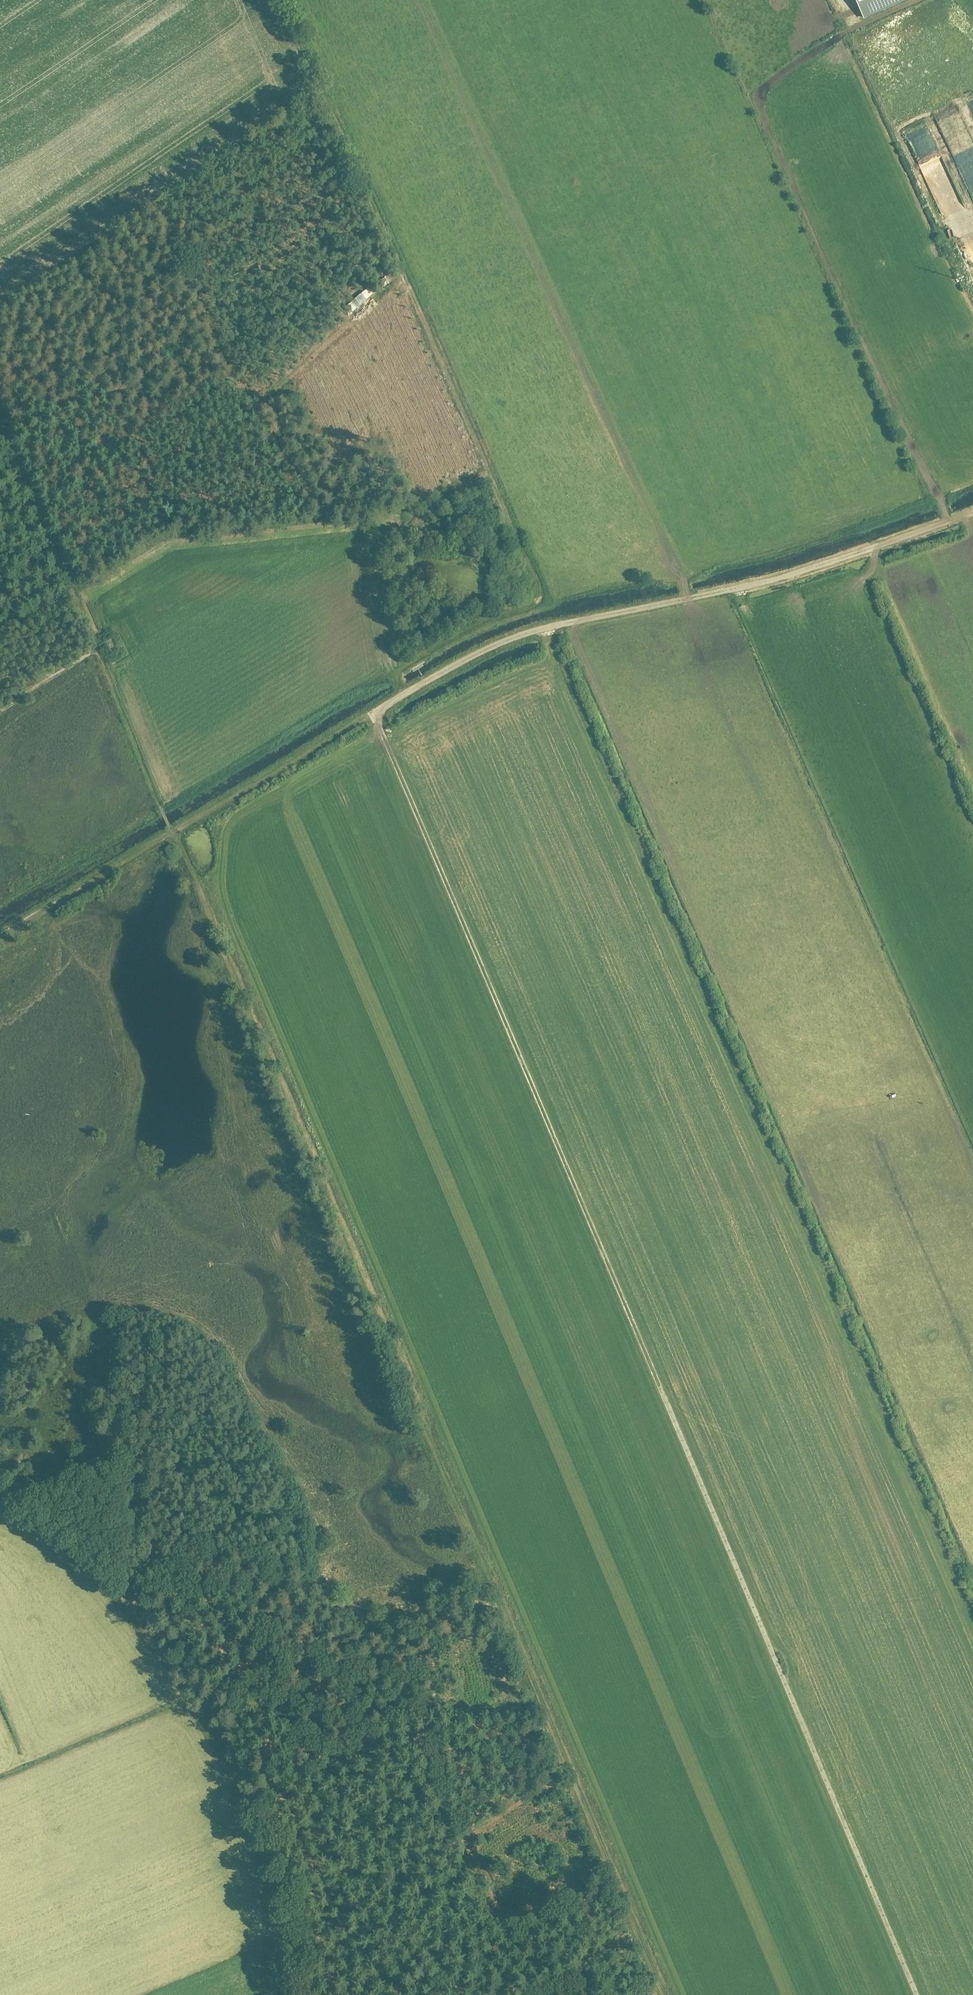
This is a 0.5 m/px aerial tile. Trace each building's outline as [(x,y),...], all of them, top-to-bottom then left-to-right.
[(904,0),(856,0),(864,18),(904,0)] [(905,128),(924,166),(929,164),(927,160),(929,159),(927,154),(938,149),(923,119),(905,128)] [(965,158),(965,176),(972,176),(972,158),(965,158)] [(933,169),(929,173),(933,178),(939,173),(937,171),(942,167),(937,162),(931,167),(933,169)] [(418,674),(427,669),(425,664),(416,669),(418,674)]
